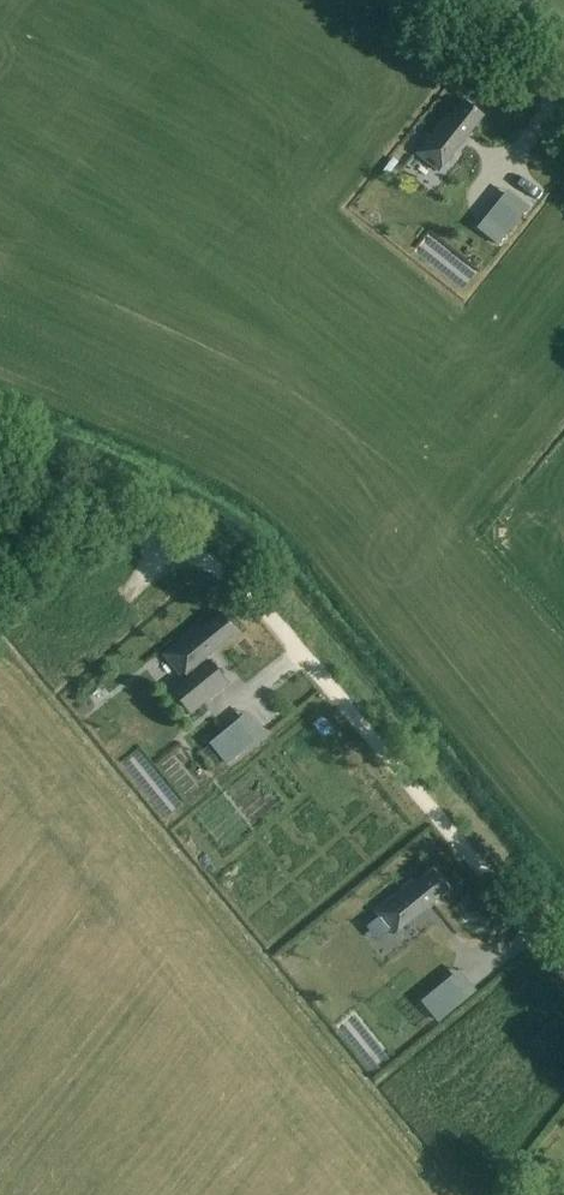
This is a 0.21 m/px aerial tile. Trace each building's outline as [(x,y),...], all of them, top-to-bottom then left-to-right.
[(483,114),(464,99),(449,118),(446,115),(416,152),(438,171),(483,114)] [(499,200),(485,217),(506,233),(519,217),(499,200)] [(206,657),(237,631),(222,612),(203,627),(200,624),(163,654),(181,677),(185,674),(188,678),(171,692),(172,693),(174,691),(188,708),(186,710),(190,714),(229,683),(210,660),(209,661),(206,657)] [(253,741),(238,722),(210,744),(223,759),(226,763),(253,741)] [(434,870),(415,885),(412,881),(375,912),(393,935),(449,889),(434,870)] [(438,1021),(465,998),(449,979),(422,1001),(425,1004),(434,1016),(438,1021)]
